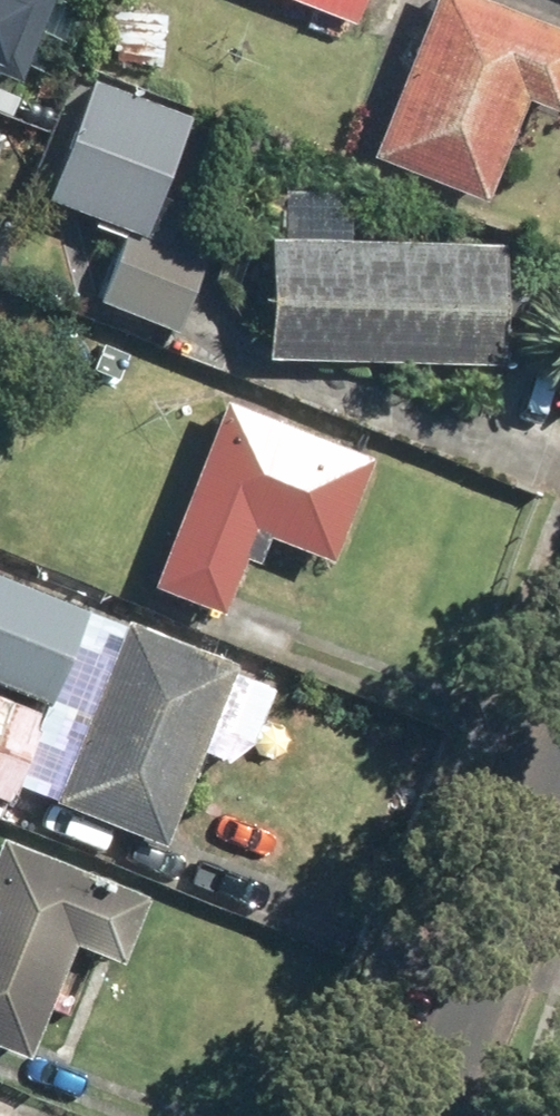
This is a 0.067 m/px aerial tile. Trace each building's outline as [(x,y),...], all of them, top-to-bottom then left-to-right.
[(22,72),(51,0),(0,0),(0,63),(22,72)] [(355,20),(363,0),(307,0),(355,20)] [(559,107),(559,25),(496,0),(436,0),(377,150),(486,193),(526,93),(559,107)] [(191,106),(92,71),(47,193),(129,223),(101,300),(183,329),(213,248),(147,224),(191,106)] [(354,234),(356,184),(276,180),(267,351),(494,363),(501,242),(354,234)] [(267,528),(332,555),(373,454),(229,395),(153,581),(221,608),(244,553),(255,558),(267,528)] [(0,572),(0,678),(50,699),(88,610),(0,572)] [(239,661),(128,617),(57,794),(168,838),(239,661)] [(0,695),(0,800),(5,802),(43,713),(0,695)] [(28,1049),(73,937),(123,957),(149,892),(5,834),(0,847),(0,1037),(28,1049)]
